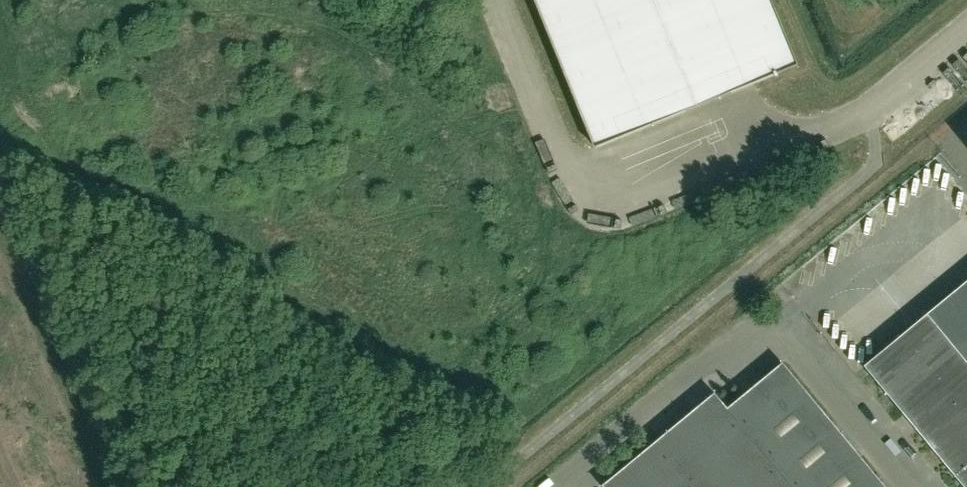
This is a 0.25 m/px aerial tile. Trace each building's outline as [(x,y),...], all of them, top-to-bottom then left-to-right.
[(754,83),(798,65),(772,0),(536,0),(596,148),(678,114),(754,83)] [(865,366),(965,486),(966,486),(966,282),(865,366)] [(728,409),(727,410),(791,486),(887,486),(784,363),(728,409)] [(728,409),(715,394),(604,486),(791,486),(727,410),(728,409)]
